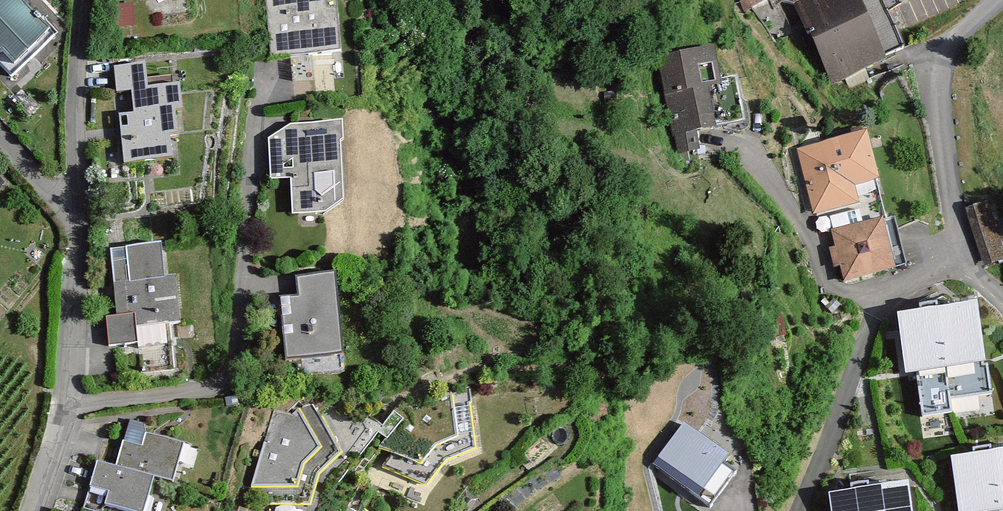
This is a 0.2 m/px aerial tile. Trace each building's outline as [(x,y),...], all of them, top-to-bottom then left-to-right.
[(23,81),(70,38),(35,0),(0,0),(0,56),(23,81)] [(271,56),(342,49),(337,0),(266,0),(271,56)] [(740,19),(781,1),(822,89),(882,61),(854,0),(731,0),(740,19)] [(713,43),(656,54),(672,135),(677,134),(680,151),(700,147),(696,128),(743,119),(735,76),(720,79),(713,43)] [(145,61),(112,65),(115,93),(130,91),(132,109),(119,111),(125,158),(169,152),(166,130),(175,129),(173,108),(182,107),(179,82),(148,85),(145,61)] [(291,124),(269,136),(270,177),(294,177),(295,211),(325,210),(343,199),(340,122),(291,124)] [(866,130),(797,147),(814,212),(858,201),(854,182),(878,176),(866,130)] [(886,219),(833,231),(845,283),(898,271),(886,219)] [(159,244),(110,248),(115,314),(106,315),(109,347),(139,344),(137,324),(180,320),(176,276),(162,277),(159,244)] [(335,272),(297,276),(299,295),(280,297),(287,359),(343,353),(335,272)] [(976,301),(896,312),(905,374),(917,372),(923,413),(949,409),(947,395),(989,389),(976,301)] [(393,414),(360,456),(369,463),(381,450),(393,454),(382,466),(427,484),(446,458),(476,448),(470,387),(393,414)] [(242,510),(318,510),(324,481),(344,458),(311,403),(304,405),(300,401),(284,413),(270,409),(242,510)] [(685,422),(655,462),(710,503),(740,463),(685,422)] [(182,442),(146,432),(143,445),(123,440),(116,464),(151,474),(172,479),(182,442)] [(948,455),(957,510),(1002,510),(1002,446),(948,455)] [(96,459),(88,485),(109,491),(106,501),(140,510),(141,510),(151,474),(116,464),(96,459)] [(830,493),(832,510),(913,510),(908,480),(830,493)] [(348,494),(339,510),(367,510),(348,494)]
